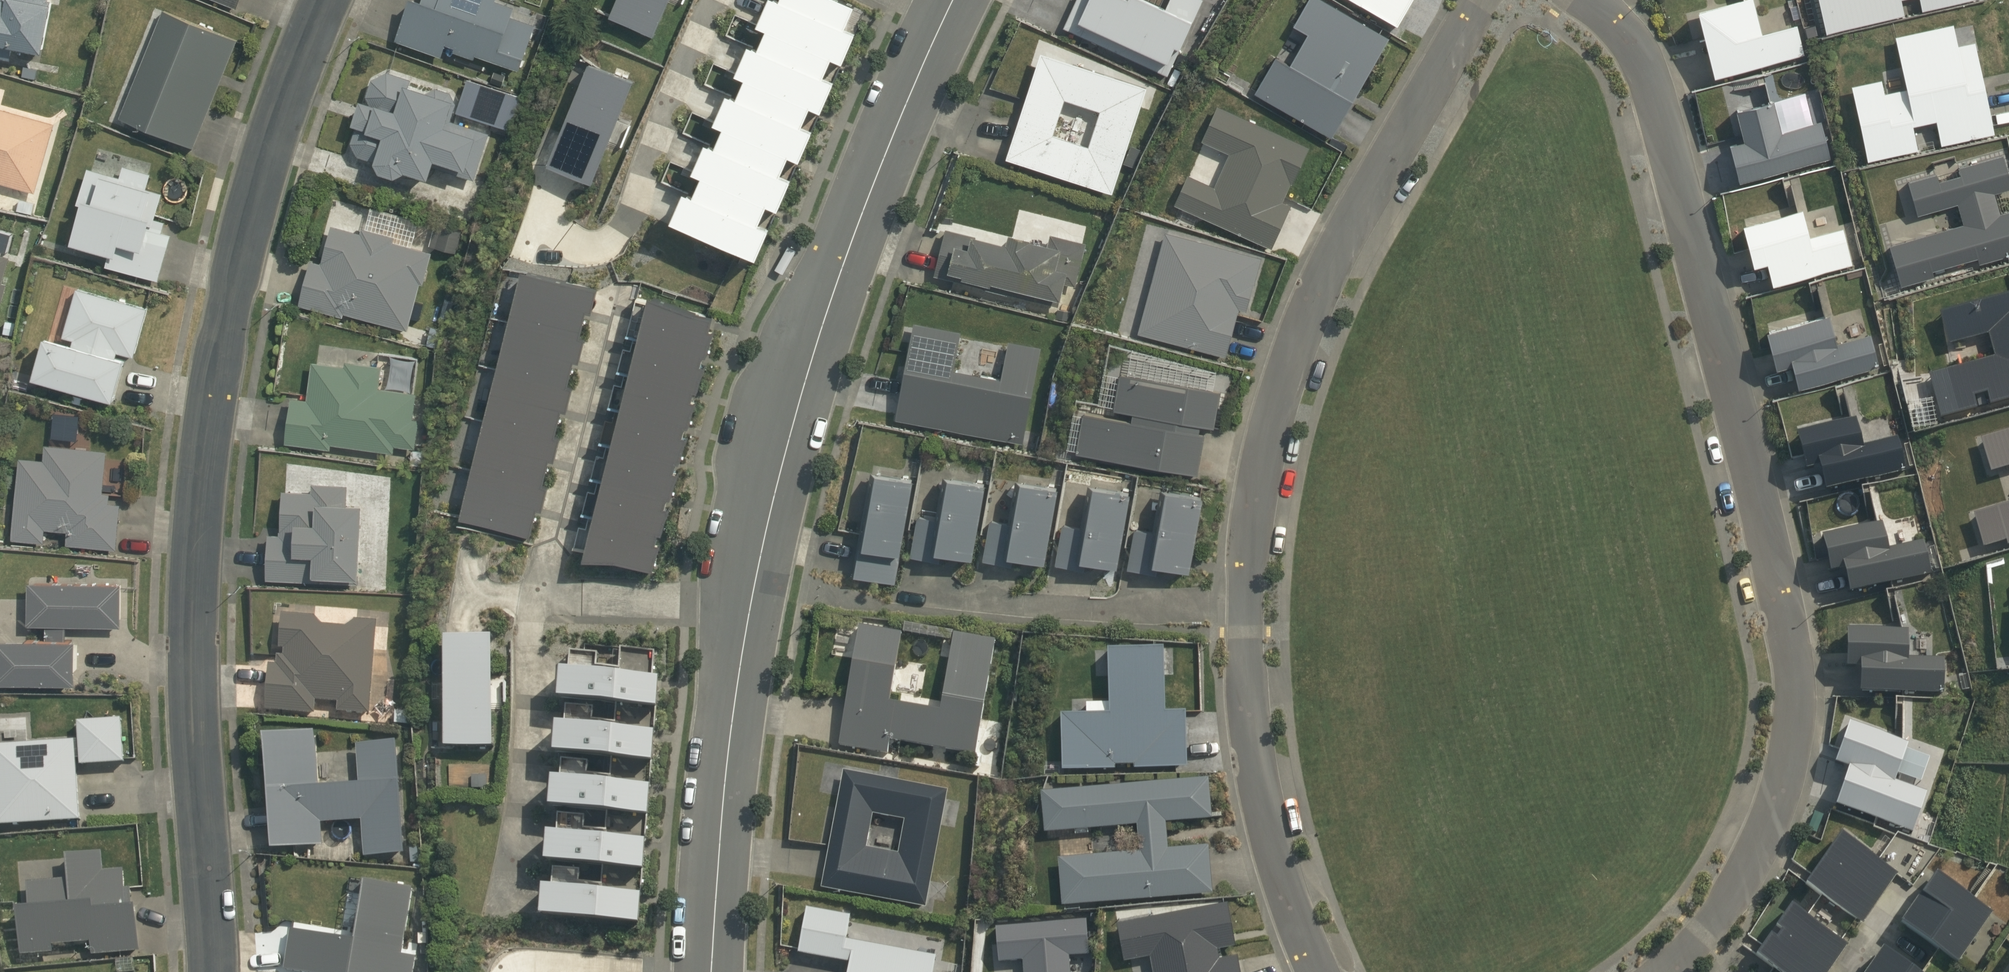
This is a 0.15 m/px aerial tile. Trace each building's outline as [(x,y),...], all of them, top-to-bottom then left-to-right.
[(9,58),(11,45),(42,50),(51,1),(47,1),(47,0),(0,0),(0,56),(9,58)] [(236,9),(239,0),(215,0),(236,9)] [(518,69),(534,24),(511,16),(514,6),(497,0),(420,0),(419,0),(408,0),(394,39),(441,56),(445,43),(454,46),(453,50),(474,58),(475,53),(518,69)] [(671,0),(618,0),(611,16),(655,35),(671,0)] [(675,217),(760,255),(774,226),(763,221),(771,202),(782,207),(795,177),(785,172),(793,153),(803,158),(817,128),(806,123),(814,104),(825,109),(838,79),(827,74),(836,55),(847,60),(860,30),(849,25),(859,2),(854,0),(771,0),(762,21),(771,25),(762,45),(753,41),(741,71),(750,75),(742,94),(732,90),(718,120),(728,124),(719,143),(710,139),(697,169),(706,173),(698,192),(688,188),(675,217)] [(1062,27),(1168,76),(1202,0),(1167,0),(1164,5),(1152,0),(1075,0),(1062,27)] [(1253,91),(1331,135),(1389,37),(1325,0),(1305,0),(1291,23),(1305,31),(1288,61),(1274,54),(1253,91)] [(1396,24),(1411,0),(1353,0),(1396,24)] [(1694,9),(1711,78),(1805,56),(1797,24),(1761,32),(1753,0),(1733,0),(1694,9)] [(1830,39),(1908,19),(1905,2),(1916,0),(1820,0),(1830,39)] [(1919,15),(1987,0),(1919,0),(1919,15)] [(162,9),(118,117),(194,147),(237,40),(162,9)] [(1940,146),(1995,134),(1974,41),(1957,45),(1952,24),(1893,35),(1905,89),(1884,93),(1881,80),(1850,86),(1866,162),(1918,151),(1912,126),(1934,121),(1940,146)] [(1112,193),(1146,87),(1039,53),(1005,159),(1112,193)] [(594,182),(636,80),(591,63),(550,164),(594,182)] [(368,102),(358,99),(349,123),(362,127),(354,130),(349,142),(356,155),(371,160),(376,170),(392,175),(403,169),(425,176),(429,164),(474,178),(488,131),(449,119),(455,102),(449,91),(434,86),(427,90),(408,83),(410,79),(386,70),(370,78),(364,96),(368,102)] [(1728,144),(1737,182),(1832,159),(1822,120),(1780,131),(1772,100),(1734,109),(1741,141),(1728,144)] [(1271,248),(1291,204),(1282,200),(1291,182),(1293,184),(1309,146),(1216,104),(1201,139),(1228,153),(1213,185),(1187,173),(1173,203),(1271,248)] [(0,108),(0,183),(34,192),(53,123),(0,108)] [(2008,189),(2008,180),(2002,156),(1957,168),(1959,175),(1937,181),(1935,174),(1907,183),(1917,215),(1955,204),(1961,223),(1887,245),(1899,287),(1933,277),(1932,272),(1975,259),(1977,266),(2008,257),(2008,211),(1999,214),(1993,194),(2008,189)] [(157,280),(171,233),(162,230),(165,220),(154,217),(161,191),(146,187),(150,172),(121,164),(118,175),(86,166),(76,201),(79,202),(67,241),(107,253),(103,265),(157,280)] [(1802,210),(1739,224),(1750,266),(1764,262),(1771,286),(1853,265),(1843,228),(1808,236),(1802,210)] [(320,263),(309,260),(296,305),(341,317),(342,312),(406,329),(419,282),(422,283),(431,252),(391,241),(392,236),(359,227),(357,232),(330,225),(320,263)] [(1008,244),(946,229),(935,276),(1060,306),(1066,284),(1075,286),(1086,243),(1051,235),(1049,245),(1031,240),(1032,239),(1010,233),(1008,244)] [(1136,332),(1226,357),(1239,308),(1246,310),(1252,283),(1253,283),(1261,256),(1164,230),(1136,332)] [(600,289),(524,269),(462,517),(532,536),(539,509),(544,510),(551,486),(545,484),(551,459),(556,461),(563,436),(557,435),(564,410),(569,411),(575,387),(570,386),(576,361),(581,362),(588,338),(582,336),(589,312),(593,313),(600,289)] [(132,355),(145,306),(75,287),(62,335),(71,338),(70,343),(41,335),(30,375),(112,399),(124,358),(114,355),(115,351),(132,355)] [(653,293),(586,558),(619,559),(656,568),(660,554),(665,541),(660,540),(662,530),(665,531),(668,520),(674,505),(669,504),(671,495),(674,496),(678,483),(683,470),(678,468),(680,460),(683,460),(686,448),(693,434),(687,433),(689,424),(693,425),(695,413),(701,399),(695,397),(697,388),(701,389),(705,375),(710,363),(704,362),(706,353),(710,353),(714,340),(719,328),(713,326),(716,314),(653,293)] [(1937,312),(1946,345),(1987,334),(1993,358),(1927,375),(1938,417),(2008,398),(2008,293),(1937,312)] [(1828,315),(1763,331),(1773,368),(1789,364),(1795,388),(1879,368),(1869,335),(1834,343),(1828,315)] [(1002,378),(954,369),(961,331),(914,323),(896,420),(1023,444),(1041,347),(1009,341),(1002,378)] [(289,396),(284,443),(329,450),(330,444),(394,453),(394,445),(415,449),(419,419),(412,418),(416,393),(378,387),(381,365),(344,360),(343,366),(311,361),(305,399),(289,396)] [(1131,420),(1083,412),(1075,452),(1197,474),(1204,433),(1198,432),(1199,425),(1213,427),(1219,391),(1119,373),(1113,408),(1132,412),(1131,420)] [(1856,419),(1793,434),(1802,471),(1816,467),(1821,490),(1906,470),(1898,437),(1862,446),(1856,419)] [(1979,439),(1989,472),(2008,466),(2008,430),(1979,439)] [(18,458),(10,540),(43,543),(44,530),(65,532),(64,544),(114,549),(119,505),(108,504),(109,493),(102,492),(106,451),(43,445),(42,460),(18,458)] [(913,477),(872,470),(852,575),(895,582),(913,477)] [(916,513),(908,555),(938,560),(940,550),(972,556),(986,481),(944,473),(936,517),(916,513)] [(989,518),(981,560),(1011,565),(1013,555),(1045,561),(1059,486),(1017,478),(1009,522),(989,518)] [(278,533),(267,533),(265,580),(357,584),(360,501),(346,501),(346,484),(312,482),(311,490),(280,488),(278,533)] [(1061,522),(1054,564),(1083,569),(1085,559),(1117,565),(1131,490),(1090,482),(1081,526),(1061,522)] [(1134,527),(1126,568),(1155,574),(1157,564),(1189,570),(1203,495),(1162,487),(1153,530),(1134,527)] [(1974,516),(1983,545),(2006,538),(2007,543),(2008,543),(2008,506),(1974,516)] [(1881,521),(1820,534),(1828,571),(1840,568),(1846,592),(1931,573),(1924,539),(1887,547),(1881,521)] [(121,625),(121,581),(25,579),(24,625),(44,625),(44,635),(0,635),(0,680),(72,682),(73,637),(65,637),(65,625),(121,625)] [(269,663),(266,709),(316,713),(316,700),(338,702),(337,711),(369,714),(376,621),(354,619),(347,625),(323,623),(316,615),(283,613),(280,647),(284,648),(284,655),(278,654),(277,664),(269,663)] [(941,711),(891,702),(902,633),(861,626),(840,745),(888,754),(890,740),(976,755),(996,641),(955,634),(941,711)] [(1844,628),(1843,666),(1856,666),(1857,690),(1943,692),(1942,657),(1906,656),(1906,629),(1844,628)] [(496,747),(496,636),(447,636),(447,747),(496,747)] [(1166,711),(1161,646),(1105,648),(1108,711),(1059,713),(1061,770),(1115,769),(1115,764),(1133,764),(1133,768),(1187,767),(1184,711),(1166,711)] [(565,669),(562,698),(660,707),(662,677),(565,669)] [(79,820),(75,758),(78,758),(79,764),(124,762),(120,718),(77,721),(77,740),(0,744),(0,825),(79,820)] [(561,723),(558,752),(655,761),(658,731),(561,723)] [(314,730),(259,732),(269,848),(323,845),(321,823),(359,820),(363,856),(404,853),(395,739),(355,742),(358,781),(318,784),(314,730)] [(1838,817),(1922,850),(1939,805),(1901,790),(1914,754),(1852,730),(1837,770),(1854,776),(1838,817)] [(927,908),(948,789),(842,770),(820,887),(927,908)] [(556,777),(554,806),(651,814),(653,786),(556,777)] [(1061,905),(1212,893),(1208,845),(1167,848),(1164,821),(1211,818),(1208,778),(1039,790),(1043,832),(1136,824),(1139,851),(1057,857),(1061,905)] [(552,831),(549,860),(647,869),(649,839),(552,831)] [(1837,831),(1802,882),(1862,923),(1897,873),(1837,831)] [(91,954),(139,950),(133,904),(130,904),(129,887),(124,887),(123,868),(103,869),(101,851),(63,853),(66,879),(25,881),(27,904),(14,905),(20,954),(52,951),(51,945),(90,941),(91,954)] [(1897,921),(1956,962),(1992,911),(1933,871),(1897,921)] [(283,968),(304,971),(413,971),(416,956),(402,954),(412,887),(362,878),(352,938),(289,928),(283,968)] [(643,923),(645,893),(548,886),(545,915),(643,923)] [(1237,955),(1219,959),(1217,950),(1235,946),(1227,903),(1116,922),(1123,961),(1149,956),(1152,971),(1241,971),(1237,955)] [(1780,971),(1827,971),(1847,943),(1788,903),(1773,924),(1776,926),(1770,934),(1768,932),(1753,953),(1780,971)] [(936,956),(846,939),(850,915),(806,907),(798,952),(850,961),(848,971),(933,971),(936,956)] [(1069,955),(1089,954),(1087,919),(994,926),(998,961),(1022,959),(1023,971),(1071,971),(1069,955)] [(1881,946),(1862,971),(1919,971),(1881,946)]
